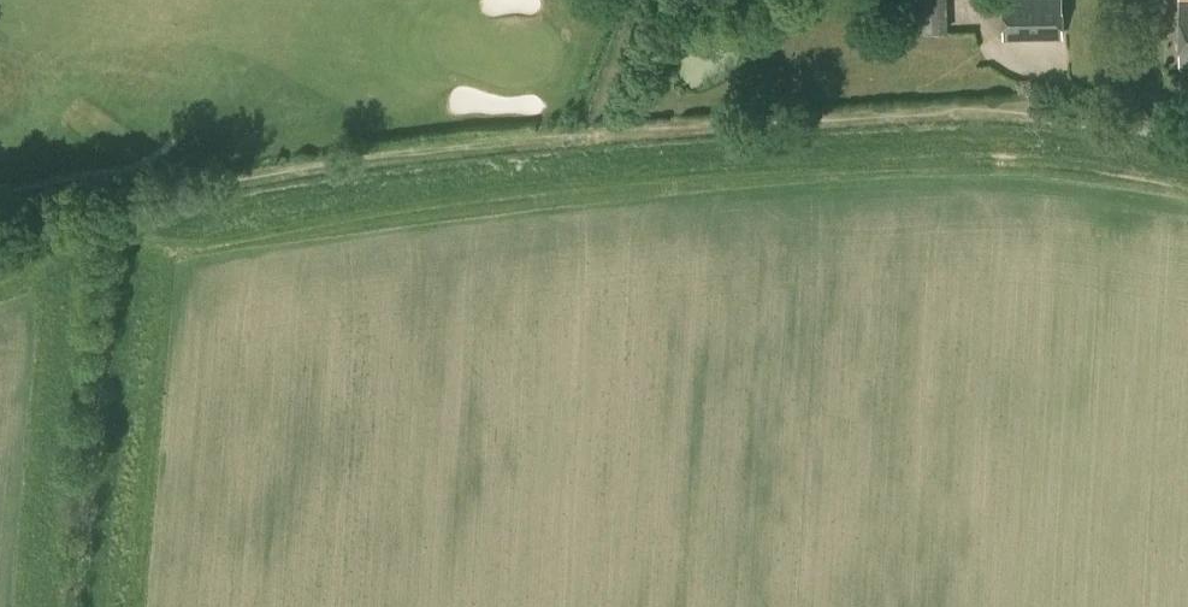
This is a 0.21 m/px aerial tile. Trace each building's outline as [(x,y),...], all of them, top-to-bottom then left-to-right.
[(952,26),(951,0),(918,0),(919,27),(952,26)] [(1062,35),(1062,0),(1004,0),(1004,35),(1062,35)]
